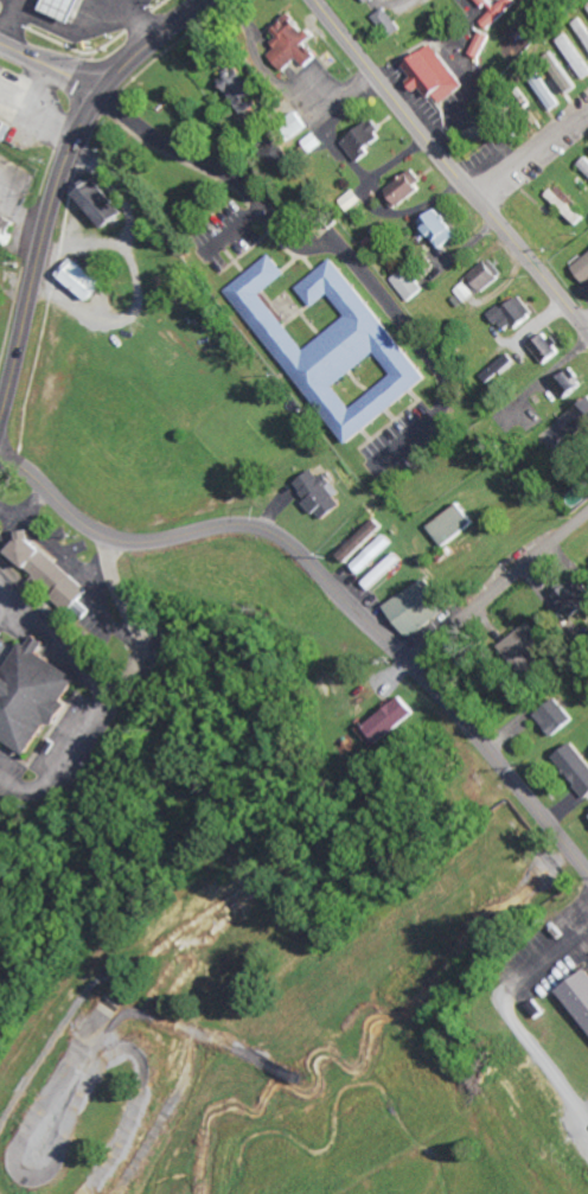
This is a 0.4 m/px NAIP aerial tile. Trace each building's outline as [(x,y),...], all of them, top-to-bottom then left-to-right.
[(90,11),(65,0),(15,0),(13,4),(81,32),(90,11)] [(520,1),(519,0),(477,0),(489,13),(482,21),(491,30),(520,1)] [(402,29),(387,8),(374,17),(389,38),(402,29)] [(286,72),(301,59),(309,68),(320,57),(309,45),(316,38),(295,14),(276,31),(284,40),(270,54),(286,72)] [(587,47),(587,24),(584,17),(575,22),(587,47)] [(490,35),(481,31),(471,54),(480,58),(490,35)] [(566,34),(556,42),(585,81),(587,78),(587,64),(566,34)] [(466,86),(434,45),(408,67),(417,78),(412,81),(420,92),(427,87),(442,106),(466,86)] [(552,112),(562,105),(535,66),(525,73),(552,112)] [(563,97),(578,86),(563,67),(549,78),(563,97)] [(312,126),(300,112),(285,124),(297,139),(312,126)] [(9,141),(15,123),(0,118),(0,137),(9,141)] [(358,161),(390,141),(376,121),(345,141),(358,161)] [(312,153),(325,144),(317,133),(304,141),(312,153)] [(274,167),(291,160),(283,140),(266,147),(274,167)] [(587,158),(579,167),(587,175),(587,159),(587,158)] [(398,210),(428,191),(417,172),(386,191),(398,210)] [(78,192),(104,231),(125,216),(98,178),(78,192)] [(571,205),(576,200),(560,185),(548,197),(579,227),(586,219),(571,205)] [(462,234),(438,209),(422,224),(446,250),(462,234)] [(16,220),(0,213),(0,246),(4,248),(16,220)] [(305,351),(262,293),(287,274),(272,255),(228,288),(347,446),(431,382),(338,258),(298,288),(313,308),(331,295),(348,318),(305,351)] [(575,267),(587,285),(587,258),(575,267)] [(58,279),(93,301),(105,282),(71,259),(58,279)] [(454,287),(464,303),(506,278),(496,262),(454,287)] [(411,302),(427,290),(409,267),(394,279),(411,302)] [(508,335),(536,313),(522,296),(505,309),(502,305),(491,313),(508,335)] [(562,353),(548,333),(531,345),(545,365),(562,353)] [(480,373),(488,386),(518,368),(511,355),(480,373)] [(555,382),(568,400),(587,386),(575,368),(555,382)] [(575,437),(587,428),(587,401),(563,417),(575,437)] [(330,474),(322,479),(317,471),(298,482),(322,522),(344,508),(338,497),(342,494),(330,474)] [(444,546),(476,523),(461,504),(430,527),(444,546)] [(342,555),(350,563),(385,527),(377,519),(342,555)] [(38,577),(34,581),(69,615),(90,592),(27,532),(21,537),(24,540),(13,553),(38,577)] [(398,544),(389,535),(356,566),(364,575),(398,544)] [(405,560),(398,553),(367,584),(374,591),(405,560)] [(389,609),(412,639),(451,608),(427,578),(389,609)] [(581,578),(558,597),(576,619),(587,609),(587,586),(581,578)] [(547,641),(534,623),(509,642),(522,660),(547,641)] [(34,758),(67,704),(65,703),(79,679),(40,655),(47,644),(35,637),(29,647),(23,643),(5,674),(0,672),(0,738),(34,758)] [(368,727),(384,745),(419,714),(403,696),(368,727)] [(575,722),(559,699),(537,714),(553,737),(575,722)] [(576,743),(556,757),(587,800),(587,759),(576,743)] [(587,1026),(587,970),(561,990),(587,1026)]
